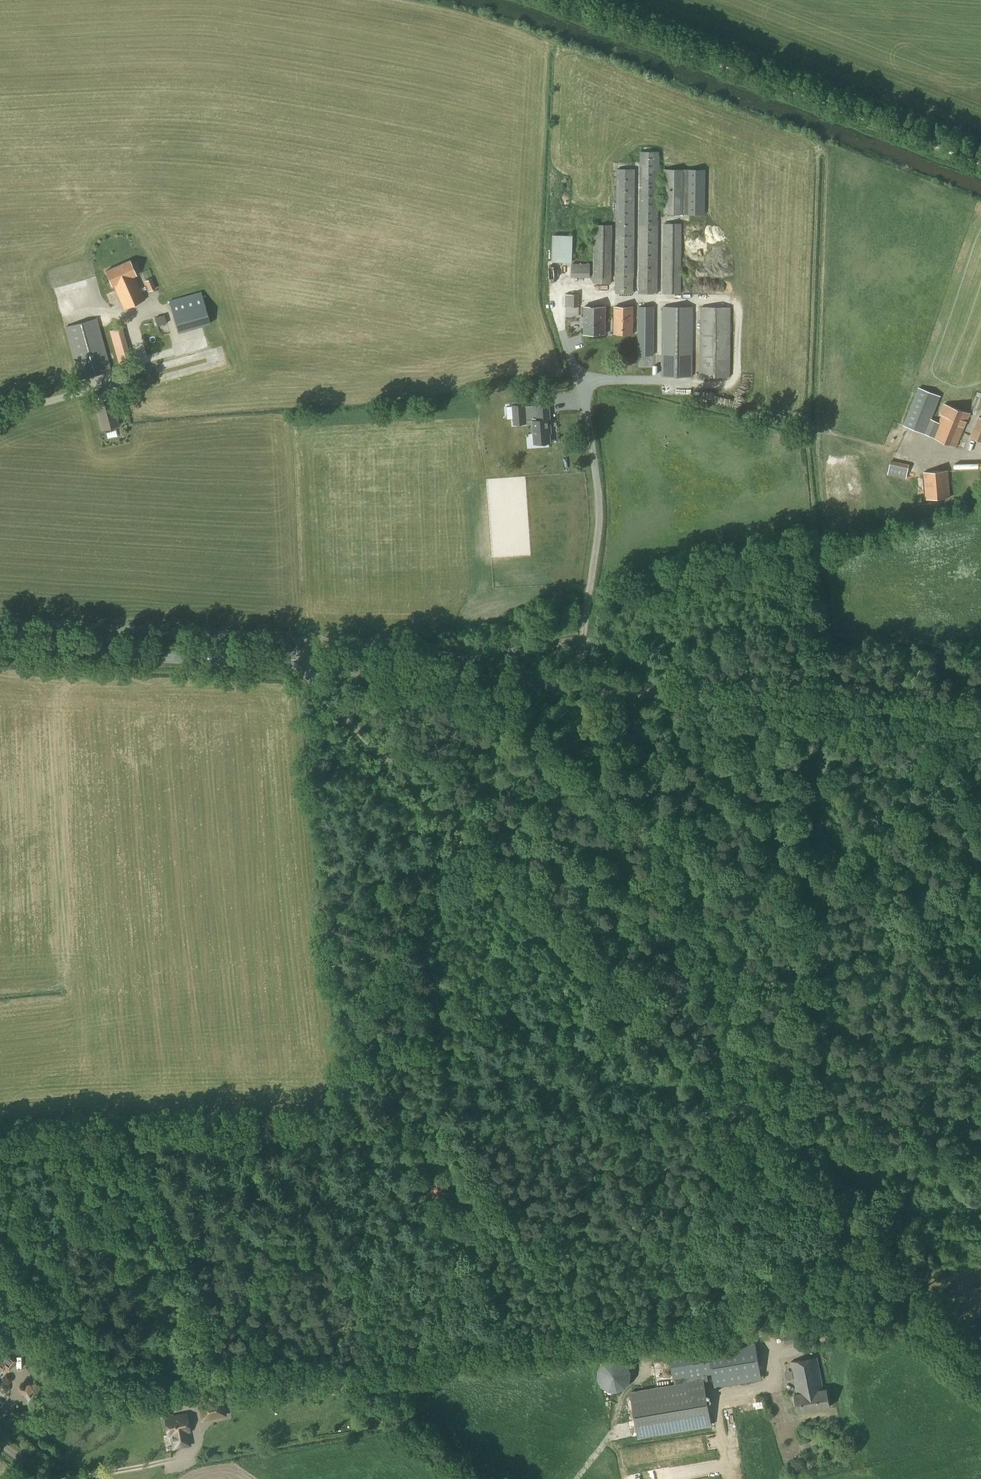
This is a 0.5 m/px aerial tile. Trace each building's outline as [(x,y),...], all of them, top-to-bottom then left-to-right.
[(640,151),(638,294),(658,293),(659,188),(664,188),(663,214),(703,215),(703,170),(685,169),(664,169),(664,183),(659,183),(659,152),(640,151)] [(634,293),(635,169),(616,169),(615,293),(634,293)] [(138,230),(141,239),(164,231),(161,222),(138,230)] [(681,293),(682,223),(663,223),(663,293),(681,293)] [(611,283),(612,225),(594,225),(593,283),(611,283)] [(572,262),(572,260),(572,236),(553,235),(552,261),(572,262)] [(145,300),(134,277),(136,276),(129,260),(105,271),(112,286),(114,286),(124,309),(145,300)] [(571,277),(590,278),(590,264),(571,263),(571,277)] [(151,278),(145,281),(149,291),(156,289),(151,278)] [(178,333),(210,324),(201,291),(169,300),(178,333)] [(579,307),(579,294),(565,294),(565,307),(574,306),(579,307)] [(605,334),(605,306),(584,306),(584,334),(605,334)] [(633,334),(634,306),(614,306),(613,334),(633,334)] [(637,355),(654,355),(654,306),(638,307),(637,355)] [(692,377),(693,307),(662,306),(662,377),(692,377)] [(699,377),(730,377),(731,307),(700,307),(699,377)] [(157,326),(165,324),(167,324),(164,315),(154,318),(157,326)] [(79,380),(111,371),(97,318),(64,327),(79,380)] [(164,336),(172,334),(170,326),(163,327),(164,336)] [(118,363),(131,360),(122,327),(109,331),(118,363)] [(938,422),(932,419),(941,396),(918,387),(903,426),(956,447),(966,422),(967,422),(970,413),(944,403),(939,414),(941,415),(938,422)] [(128,394),(120,389),(117,395),(125,399),(128,394)] [(101,430),(118,425),(113,403),(95,408),(101,430)] [(551,434),(549,403),(531,405),(531,406),(526,406),(526,404),(512,405),(513,425),(527,424),(527,421),(532,421),(534,444),(551,443),(550,434),(551,434)] [(978,416),(970,437),(980,442),(980,417),(978,416)] [(906,479),(909,464),(890,460),(887,474),(906,479)] [(926,499),(950,497),(948,470),(923,472),(926,499)] [(784,1333),(785,1343),(802,1341),(801,1330),(784,1333)] [(1,1373),(2,1373),(4,1369),(8,1372),(16,1361),(8,1355),(9,1353),(6,1350),(3,1348),(5,1344),(0,1341),(0,1372),(1,1373)] [(762,1380),(755,1342),(670,1357),(675,1385),(638,1391),(630,1392),(638,1438),(645,1436),(711,1425),(704,1381),(708,1381),(707,1375),(712,1374),(714,1388),(762,1380)] [(823,1389),(817,1357),(790,1362),(796,1394),(794,1394),(798,1412),(830,1406),(826,1389),(823,1389)] [(618,1391),(620,1390),(625,1387),(630,1380),(631,1371),(627,1364),(620,1358),(611,1358),(603,1361),(598,1369),(597,1378),(601,1386),(609,1391),(618,1391)] [(41,1403),(27,1380),(23,1382),(24,1385),(18,1389),(22,1395),(23,1394),(28,1402),(26,1403),(30,1409),(41,1403)] [(225,1415),(221,1399),(198,1403),(200,1415),(208,1414),(209,1419),(225,1415)] [(185,1439),(184,1433),(188,1432),(185,1415),(165,1419),(168,1436),(171,1435),(173,1448),(189,1445),(187,1438),(185,1439)]
